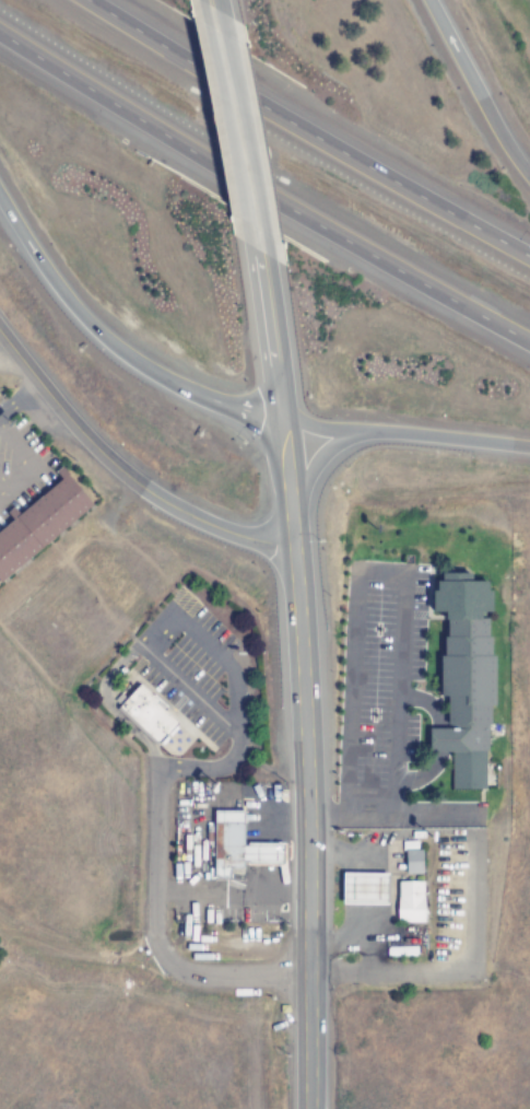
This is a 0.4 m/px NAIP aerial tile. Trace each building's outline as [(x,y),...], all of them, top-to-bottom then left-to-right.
[(92,507),(60,467),(54,472),(60,480),(14,517),(15,518),(0,530),(0,580),(92,507)] [(484,790),(487,706),(492,706),(493,655),(487,655),(488,616),(487,616),(488,582),(469,581),(469,574),(440,573),(439,582),(432,582),(431,612),(442,612),(440,697),(446,697),(445,729),(427,728),(426,752),(450,753),(449,790),(484,790)] [(114,709),(155,747),(178,723),(137,685),(114,709)] [(281,865),(281,844),(242,844),(242,811),(211,811),(211,869),(210,869),(210,880),(230,880),(230,874),(242,874),(242,865),(281,865)] [(420,874),(420,850),(404,851),(404,874),(420,874)] [(340,904),(385,905),(386,874),(341,873),(340,904)] [(396,882),(396,922),(422,922),(422,882),(396,882)]
